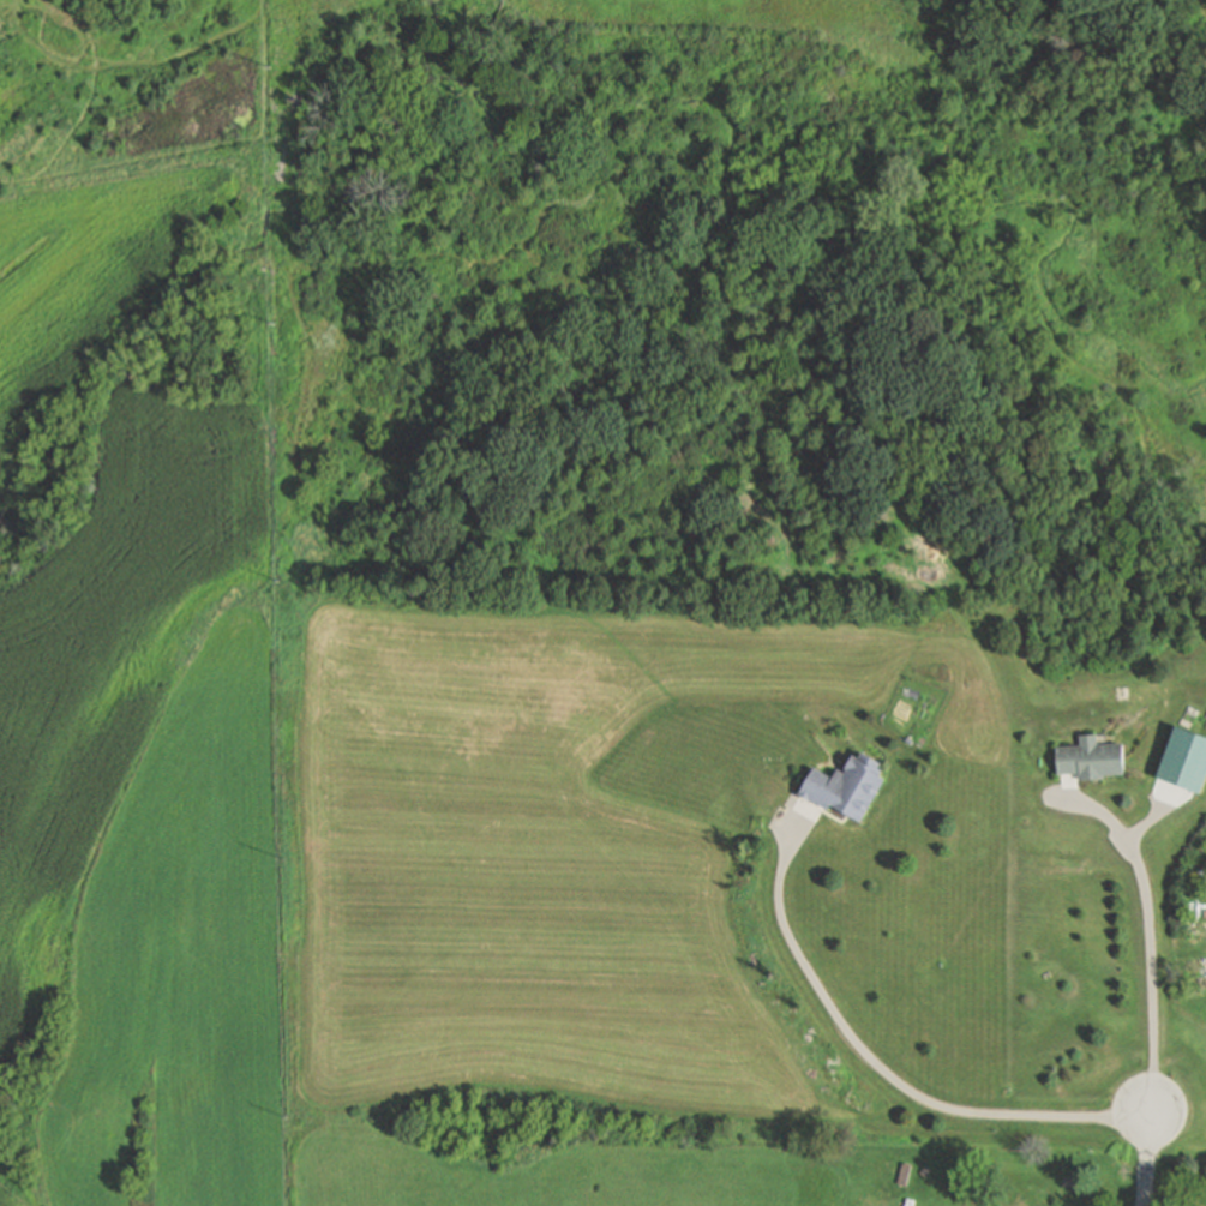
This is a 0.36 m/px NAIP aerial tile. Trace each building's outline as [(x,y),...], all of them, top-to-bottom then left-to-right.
[(1096,732),(1096,744),(1122,742),(1123,770),(1102,772),(1102,778),(1078,779),(1078,772),(1056,773),(1055,745),(1079,743),(1078,733),(1096,732)] [(884,778),(860,820),(832,803),(828,808),(799,792),(815,766),(833,776),(838,768),(844,772),(853,754),(859,757),(862,751),(880,762),(877,766),(883,769),(880,774),(884,778)] [(912,1164),(907,1184),(898,1181),(902,1162),(912,1164)] [(928,1163),(934,1169),(926,1175),(922,1170),(928,1163)]
